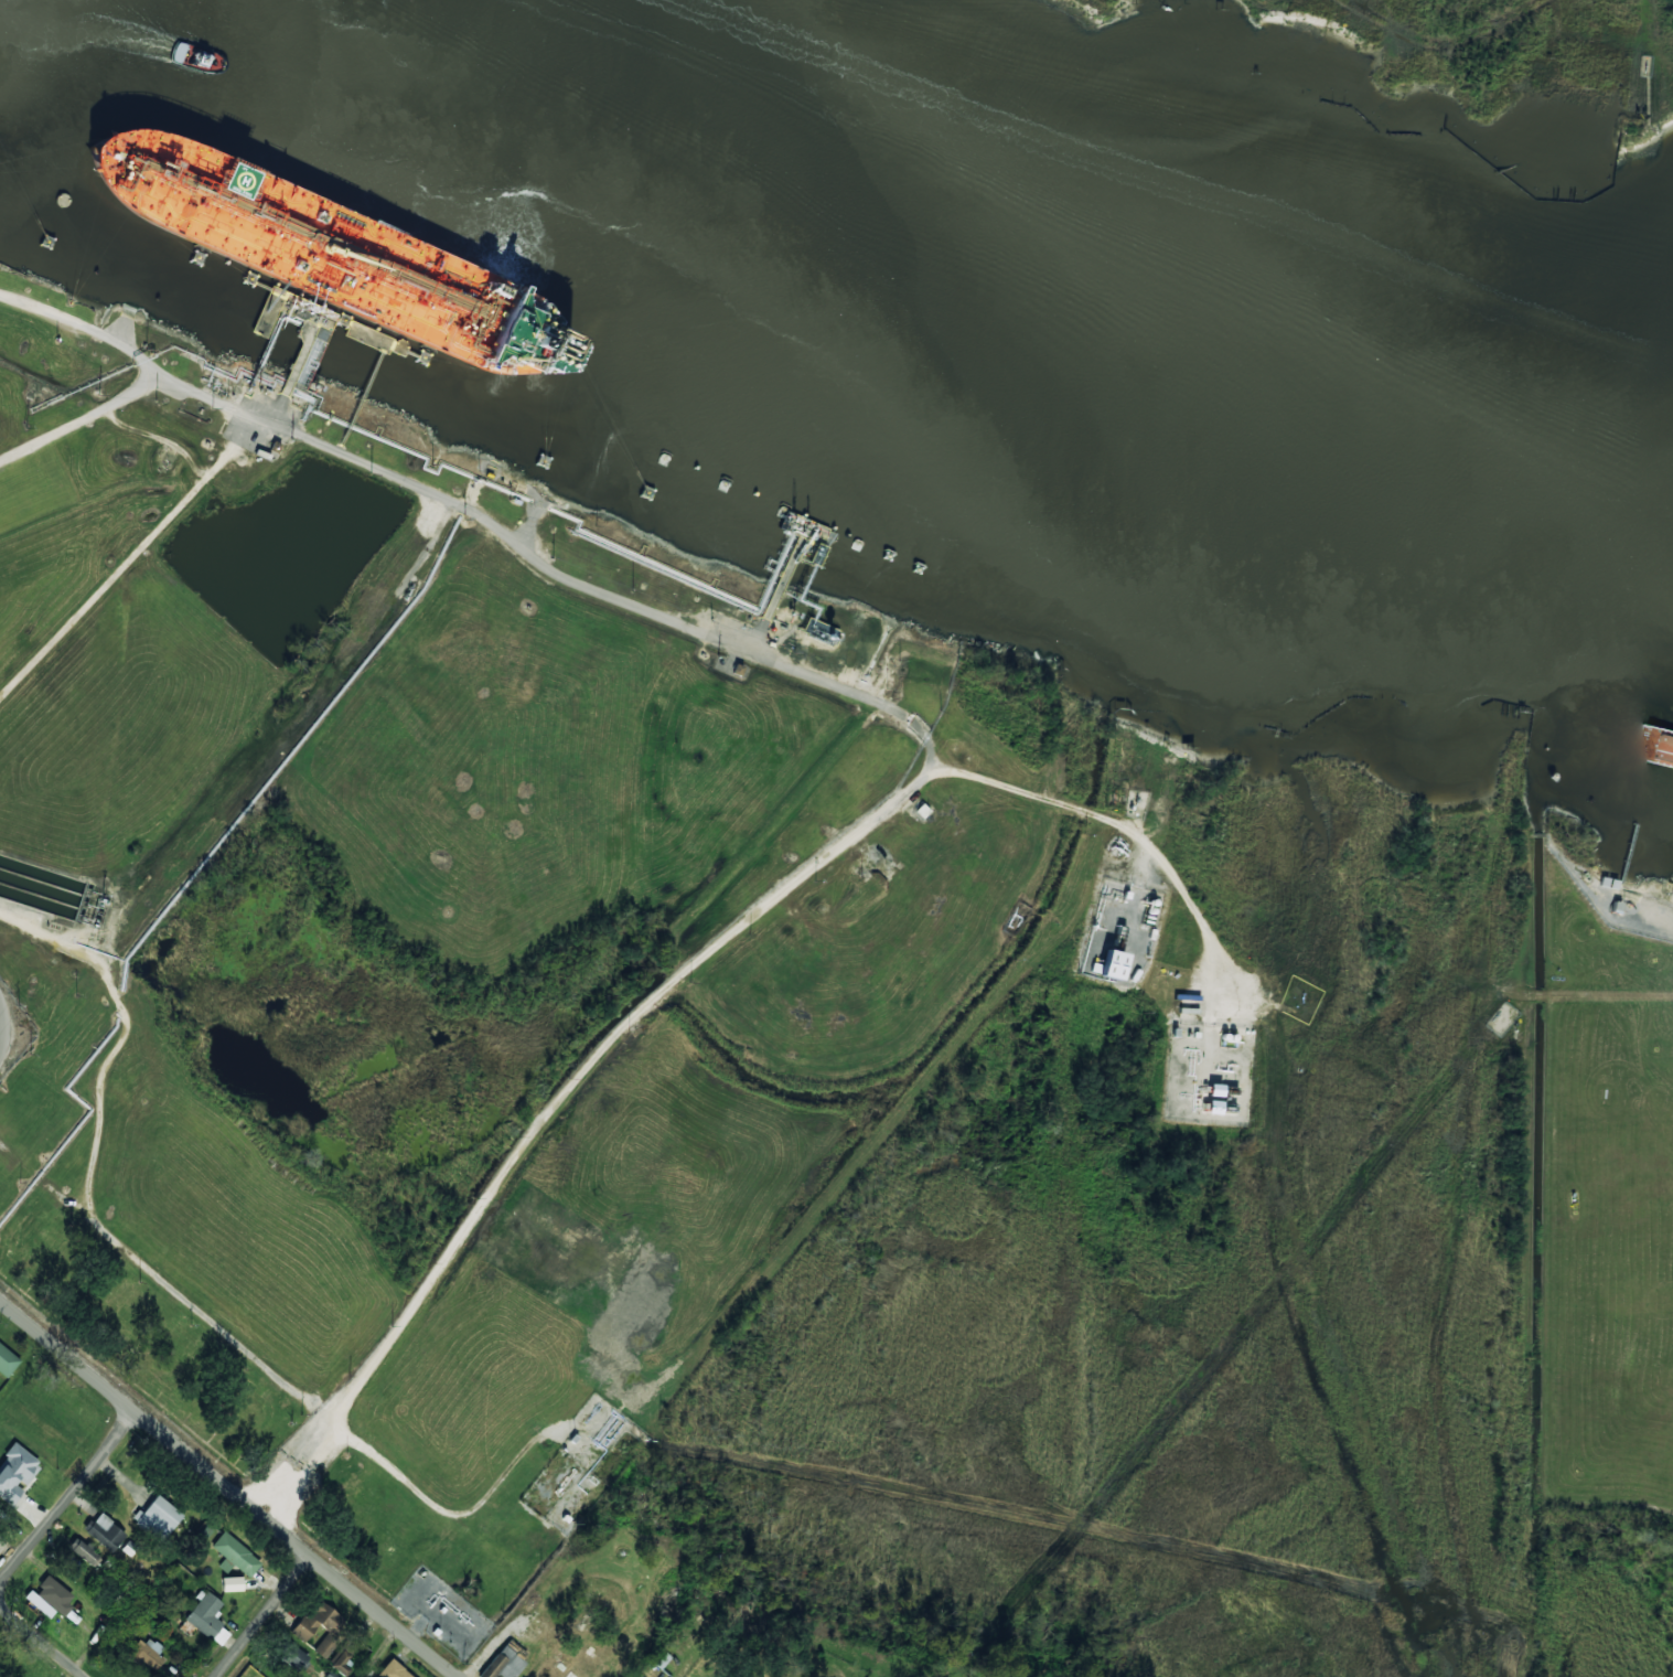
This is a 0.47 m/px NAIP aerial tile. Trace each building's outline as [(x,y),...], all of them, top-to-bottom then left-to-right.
[(832,647),(839,631),(808,617),(801,633),(832,647)] [(1618,880),(1600,877),(1599,886),(1616,889),(1618,880)] [(1123,954),(1104,950),(1101,965),(1091,963),(1089,974),(1118,980),(1123,954)] [(1220,1096),(1220,1085),(1209,1085),(1209,1096),(1220,1096)] [(8,1377),(20,1359),(0,1345),(0,1371),(8,1377)] [(11,1507),(25,1489),(22,1487),(41,1464),(14,1443),(0,1462),(0,1499),(11,1507)] [(182,1516),(156,1493),(133,1520),(160,1543),(182,1516)] [(81,1529),(111,1552),(126,1534),(99,1513),(93,1522),(89,1519),(81,1529)] [(218,1567),(227,1573),(232,1566),(249,1578),(262,1561),(222,1532),(211,1547),(224,1557),(218,1567)] [(91,1566),(100,1556),(76,1537),(68,1547),(91,1566)] [(61,1616),(75,1598),(46,1575),(37,1586),(41,1590),(36,1597),(29,1592),(25,1598),(45,1614),(50,1607),(61,1616)] [(242,1591),(241,1577),(221,1578),(222,1592),(242,1591)] [(185,1618),(219,1647),(231,1633),(211,1616),(222,1604),(207,1591),(185,1618)] [(324,1658),(350,1624),(317,1600),(292,1633),(305,1643),(318,1625),(327,1632),(313,1651),(324,1658)] [(162,1649),(140,1635),(128,1655),(155,1672),(163,1658),(158,1655),(162,1649)] [(345,1660),(359,1644),(349,1636),(327,1662),(345,1676),(353,1667),(345,1660)] [(509,1638),(477,1676),(513,1676),(530,1655),(509,1638)] [(298,1672),(309,1657),(292,1644),(281,1658),(298,1672)] [(390,1658),(377,1674),(380,1676),(412,1676),(390,1658)]
